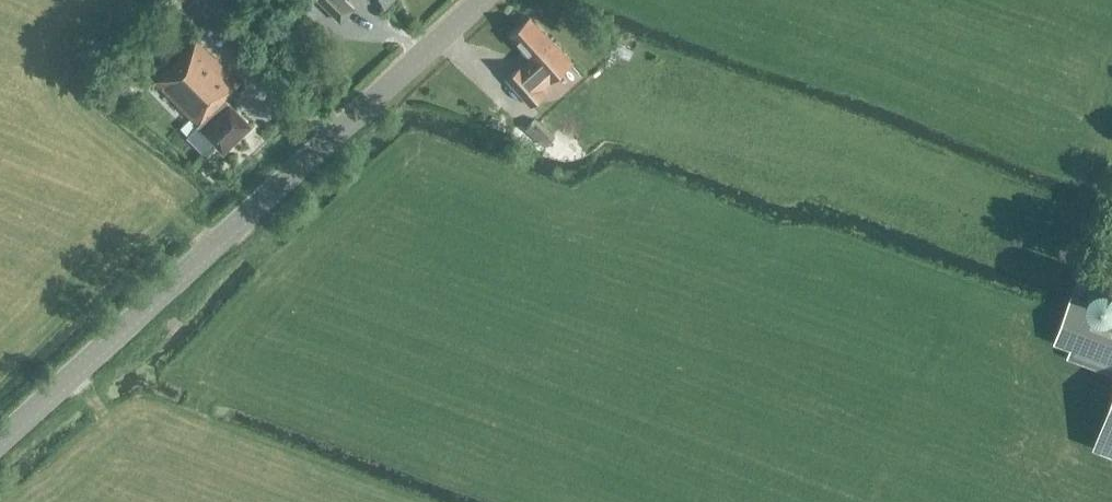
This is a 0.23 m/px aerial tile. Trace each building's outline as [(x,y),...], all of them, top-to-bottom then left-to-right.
[(342,22),(356,8),(347,0),(319,0),(342,22)] [(573,63),(552,40),(528,14),(510,31),(533,57),(507,80),(531,107),(547,92),(544,89),(573,63)] [(224,152),(252,125),(225,98),(240,84),(197,40),(155,81),(224,152)] [(534,120),(533,121),(525,130),(558,157),(566,146),(534,120)] [(1069,249),(1091,305),(1111,296),(1111,282),(1095,238),(1069,249)] [(1087,307),(1089,302),(1071,295),(1053,343),(1063,347),(1060,356),(1111,375),(1111,316),(1087,307)] [(1097,440),(1111,445),(1111,400),(1097,440)]
